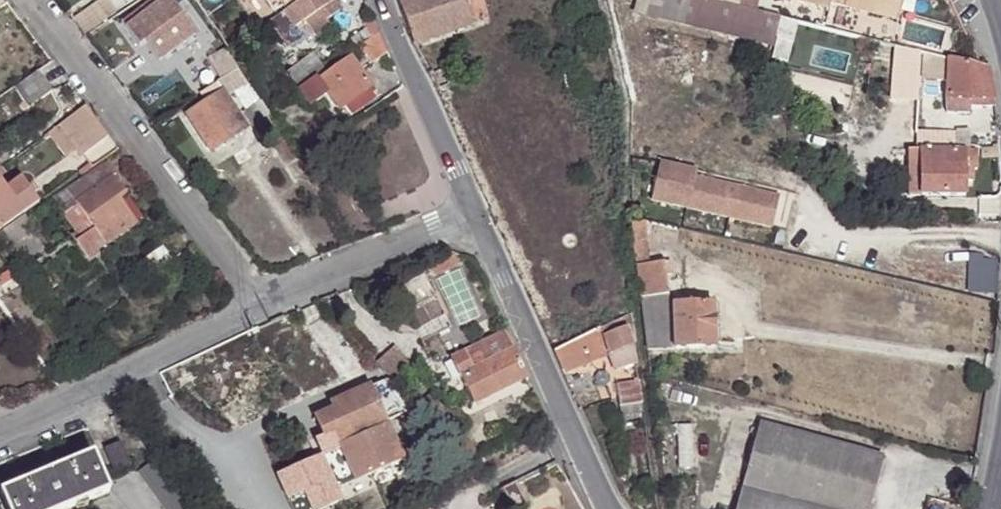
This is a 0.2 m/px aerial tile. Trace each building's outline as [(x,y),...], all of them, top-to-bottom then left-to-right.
[(169,0),(152,0),(120,24),(139,50),(146,44),(158,62),(195,35),(169,0)] [(268,23),(285,47),(298,37),(293,29),(310,18),(319,30),(340,14),(331,3),(334,0),(302,0),(268,23)] [(411,43),(491,25),(485,0),(396,0),(411,43)] [(563,7),(571,9),(573,0),(565,0),(563,7)] [(674,25),(680,0),(634,0),(630,14),(674,25)] [(726,6),(736,8),(742,10),(744,0),(727,0),(726,6)] [(742,10),(743,10),(758,13),(761,0),(744,0),(742,10)] [(828,8),(829,3),(899,19),(903,0),(788,0),(828,8)] [(95,1),(69,18),(80,33),(104,18),(95,1)] [(758,13),(743,10),(742,10),(736,8),(732,29),(753,34),(754,32),(774,36),(778,18),(758,13)] [(357,49),(373,38),(367,30),(351,41),(357,49)] [(388,58),(378,34),(373,38),(357,49),(350,54),(359,66),(368,61),(374,68),(388,58)] [(218,36),(207,43),(214,53),(225,46),(218,36)] [(209,55),(215,74),(234,69),(229,50),(209,55)] [(314,80),(321,75),(308,56),(282,74),(295,93),(314,80)] [(989,68),(979,65),(948,59),(946,97),(971,98),(993,99),(989,68)] [(314,80),(295,93),(307,110),(327,98),(338,115),(342,113),(348,121),(375,100),(370,93),(372,91),(349,60),(316,83),(314,80)] [(884,64),(884,99),(912,99),(912,64),(884,64)] [(52,89),(37,69),(14,85),(29,106),(52,89)] [(218,85),(199,96),(205,104),(185,115),(209,154),(245,132),(218,85)] [(946,97),(946,107),(971,107),(971,98),(946,97)] [(279,132),(267,113),(260,103),(241,114),(260,144),(279,132)] [(107,135),(83,105),(54,125),(80,155),(107,135)] [(936,130),(926,130),(926,150),(936,150),(936,130)] [(957,130),(936,130),(936,150),(957,149),(957,130)] [(909,150),(909,195),(966,196),(966,168),(965,149),(957,149),(936,150),(926,150),(909,150)] [(978,167),(977,149),(965,149),(966,168),(978,167)] [(699,170),(663,162),(654,199),(775,228),(781,198),(697,179),(699,170)] [(127,193),(104,163),(67,190),(76,203),(92,225),(107,245),(137,223),(119,198),(127,193)] [(39,208),(20,183),(6,192),(0,184),(0,237),(39,208)] [(76,203),(59,215),(75,237),(92,225),(76,203)] [(645,220),(634,221),(636,239),(648,237),(645,220)] [(73,239),(88,258),(107,245),(92,225),(75,237),(73,239)] [(651,260),(648,237),(636,239),(639,263),(642,262),(641,256),(648,254),(648,260),(651,260)] [(430,265),(435,275),(460,264),(456,254),(430,265)] [(642,262),(639,263),(642,295),(649,344),(698,347),(700,302),(675,301),(669,292),(666,259),(651,260),(648,260),(648,254),(641,256),(642,262)] [(994,290),(994,257),(969,257),(968,290),(994,290)] [(712,302),(700,302),(698,347),(711,348),(712,302)] [(637,341),(632,306),(593,327),(604,355),(637,341)] [(593,327),(553,348),(564,372),(604,355),(593,327)] [(470,407),(527,378),(506,330),(451,358),(470,407)] [(641,378),(640,364),(631,365),(632,378),(641,378)] [(620,380),(623,403),(644,400),(641,378),(632,378),(620,380)] [(401,463),(364,387),(334,400),(337,407),(311,420),(320,440),(329,436),(352,486),(401,463)] [(735,508),(866,508),(882,454),(759,420),(735,508)] [(320,440),(313,443),(320,458),(313,461),(339,492),(352,486),(329,436),(320,440)] [(129,466),(121,443),(104,450),(113,473),(129,466)] [(92,454),(0,493),(0,496),(5,508),(68,508),(109,493),(92,454)] [(158,456),(133,474),(158,508),(195,508),(158,456)] [(288,508),(330,508),(341,504),(336,494),(339,492),(313,461),(274,479),(288,508)] [(516,483),(507,487),(505,485),(497,490),(507,508),(520,508),(527,505),(516,483)] [(616,493),(620,499),(626,494),(623,489),(616,493)]
